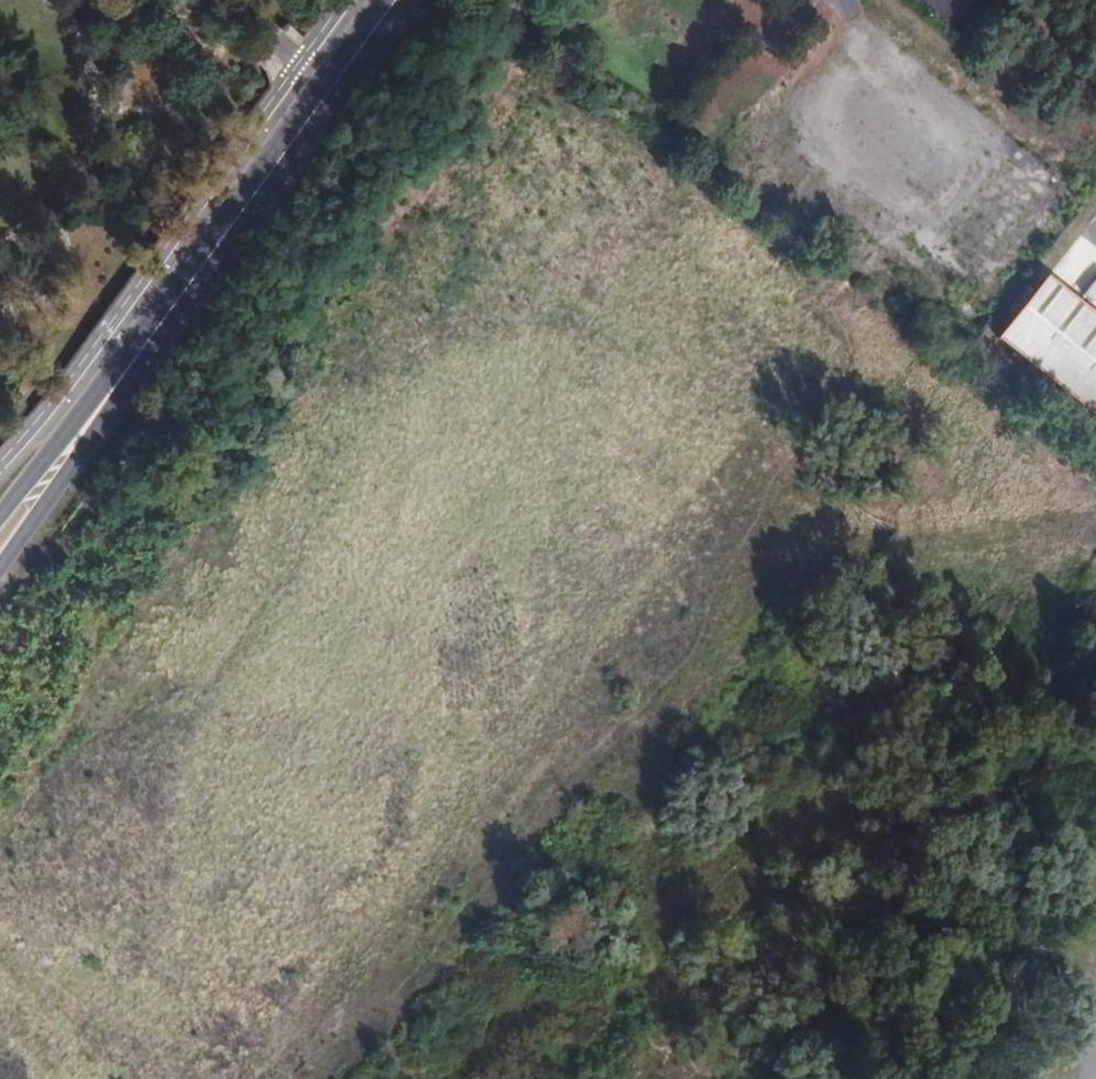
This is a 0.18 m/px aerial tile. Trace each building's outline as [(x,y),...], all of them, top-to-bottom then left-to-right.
[(1045,278),(998,338),(1095,417),(1095,316),(1045,278)]
